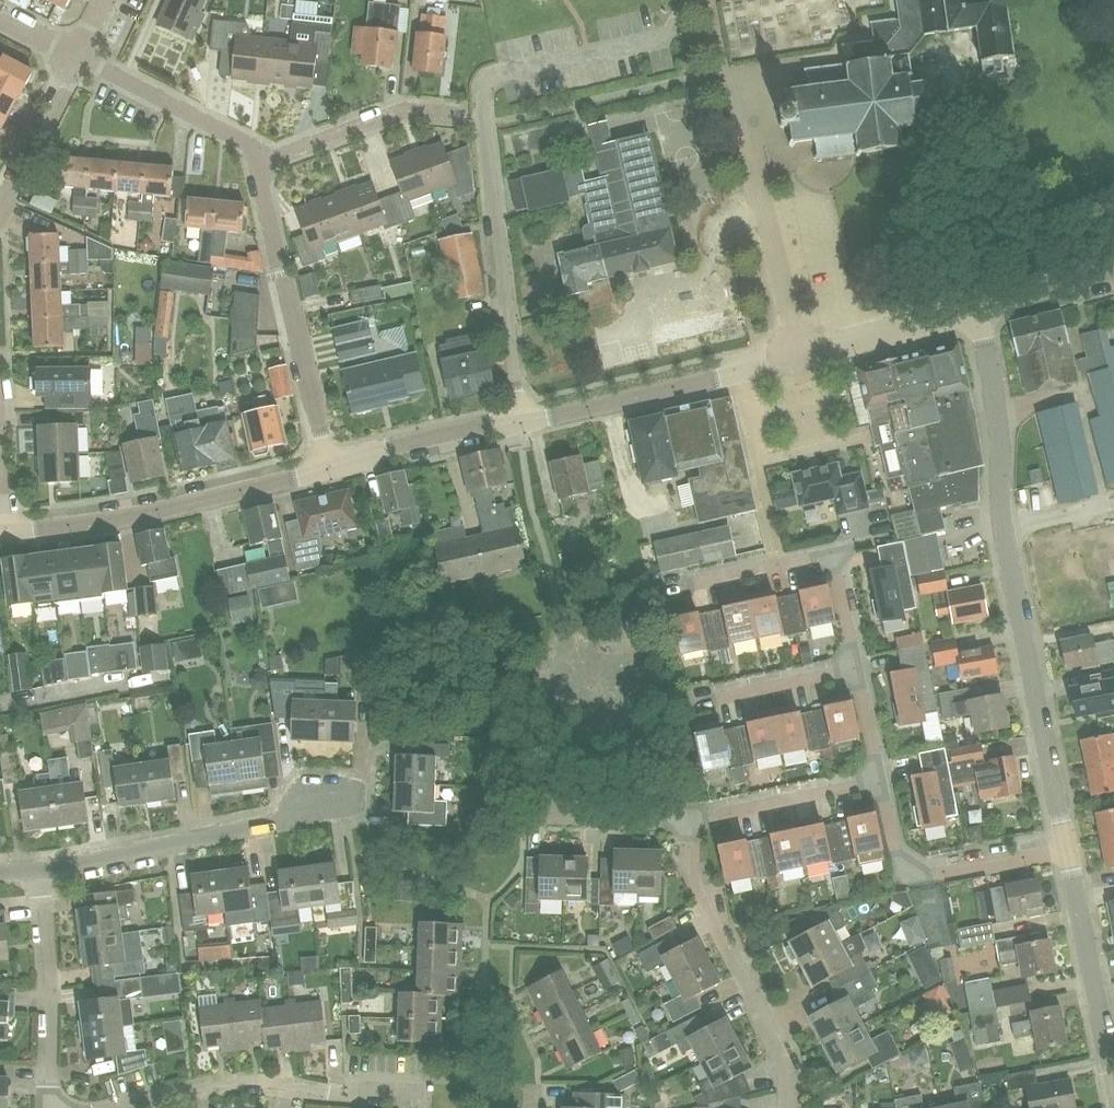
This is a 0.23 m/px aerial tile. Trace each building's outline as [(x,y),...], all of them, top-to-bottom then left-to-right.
[(31,0),(9,0),(26,9),(31,0)] [(66,9),(71,0),(49,0),(66,9)] [(159,25),(188,38),(204,0),(169,0),(159,25)] [(780,112),(780,114),(782,114),(783,125),(782,126),(782,128),(784,128),(793,127),(794,140),(791,142),(792,144),(796,142),(816,139),(816,143),(817,143),(819,156),(816,156),(816,159),(819,158),(820,162),(823,162),(823,158),(839,156),(840,159),(843,158),(842,155),(853,154),(858,153),(857,155),(859,155),(861,152),(901,147),(906,151),(908,149),(902,144),(902,140),(903,138),(917,136),(919,138),(920,136),(918,134),(917,127),(920,129),(921,125),(918,123),(917,115),(929,113),(930,116),(932,116),(932,112),(937,104),(941,105),(942,103),(937,102),(936,92),(940,91),(940,88),(933,89),(927,84),(926,81),(924,81),(924,84),(912,86),(911,78),(914,74),(912,71),(910,55),(926,34),(978,27),(985,75),(1005,72),(1003,58),(1016,57),(1008,0),(900,0),(898,0),(901,16),(871,20),(874,39),(864,40),(841,43),(843,62),(846,61),(845,62),(848,66),(830,69),(830,65),(827,66),(828,69),(810,72),(810,68),(807,69),(807,72),(804,72),(805,76),(808,75),(810,87),(809,87),(810,91),(792,93),(786,89),(784,91),(788,95),(790,109),(782,111),(780,112)] [(353,54),(364,55),(363,65),(391,68),(393,49),(396,49),(398,32),(401,6),(371,3),(367,29),(356,28),(353,54)] [(281,18),(293,19),(294,13),(295,5),(283,4),(281,18)] [(293,19),(291,41),(292,41),(287,84),(313,87),(316,61),(327,62),(333,17),(294,13),(293,19)] [(425,34),(418,33),(414,71),(441,74),(446,37),(439,36),(441,18),(427,17),(425,34)] [(223,51),(227,21),(215,19),(211,50),(223,51)] [(227,21),(223,51),(236,52),(233,78),(260,81),(264,38),(249,36),(250,29),(247,24),(244,24),(244,23),(227,21)] [(264,38),(260,81),(287,84),(292,41),(291,41),(264,38)] [(20,96),(21,97),(33,73),(0,55),(0,86),(20,96)] [(0,86),(0,118),(6,122),(20,96),(0,86)] [(590,126),(602,178),(584,182),(580,166),(510,182),(517,211),(530,208),(530,209),(570,200),(569,196),(586,192),(589,205),(587,205),(591,222),(584,224),(582,234),(585,249),(559,255),(569,295),(588,291),(586,283),(636,271),(636,273),(651,270),(651,268),(678,262),(655,168),(656,168),(649,134),(611,143),(607,122),(590,126)] [(529,148),(532,162),(592,151),(589,137),(529,148)] [(443,143),(416,153),(432,193),(454,185),(458,197),(474,192),(471,183),(472,183),(469,147),(447,155),(443,143)] [(390,196),(401,224),(417,218),(411,201),(432,193),(416,153),(392,162),(403,192),(390,196)] [(88,189),(91,160),(63,157),(60,186),(76,188),(73,216),(86,217),(88,197),(88,189)] [(88,189),(116,191),(119,162),(91,160),(88,189)] [(119,162),(116,191),(143,194),(144,194),(147,165),(119,162)] [(142,203),(140,222),(152,223),(155,195),(172,197),(174,168),(147,165),(144,194),(143,194),(142,203)] [(386,230),(401,224),(390,196),(380,200),(373,182),(346,192),(361,233),(384,225),(386,230)] [(336,242),(361,233),(346,192),(321,201),(336,242)] [(88,197),(86,217),(97,218),(98,198),(88,197)] [(181,198),(178,226),(187,226),(189,199),(181,198)] [(211,258),(212,258),(218,201),(189,199),(187,226),(202,228),(199,254),(191,253),(190,262),(211,265),(211,258)] [(218,201),(212,258),(224,260),(227,230),(243,232),(244,231),(245,231),(247,230),(248,219),(246,217),(245,217),(246,204),(218,201)] [(322,247),(336,242),(321,201),(297,210),(306,235),(294,239),(304,268),(320,262),(319,261),(327,259),(322,247)] [(140,222),(142,203),(130,202),(128,221),(140,222)] [(177,219),(167,218),(165,217),(162,241),(182,243),(183,237),(175,236),(177,219)] [(472,232),(439,239),(452,300),(485,294),(472,232)] [(60,247),(59,234),(30,236),(32,263),(87,261),(86,249),(69,250),(69,247),(60,247)] [(265,273),(260,250),(248,253),(252,271),(265,273)] [(213,268),(165,260),(160,288),(209,295),(213,268)] [(33,291),(62,290),(61,275),(88,273),(87,261),(32,263),(33,291)] [(395,284),(398,294),(410,291),(409,280),(395,284)] [(369,287),(355,290),(351,290),(353,304),(383,298),(381,286),(369,287)] [(34,318),(89,316),(89,305),(63,306),(62,290),(33,291),(34,318)] [(155,355),(167,355),(167,338),(168,338),(174,293),(161,291),(155,336),(155,355)] [(236,291),(235,307),(260,309),(261,295),(236,291)] [(96,314),(117,315),(118,301),(96,301),(96,314)] [(260,309),(235,307),(234,321),(259,322),(260,309)] [(1062,309),(1011,322),(1028,392),(1079,380),(1062,309)] [(89,316),(34,318),(36,348),(64,346),(65,351),(74,351),(75,335),(80,335),(81,330),(109,328),(109,316),(99,316),(89,316)] [(341,362),(376,354),(368,320),(333,328),(341,362)] [(233,333),(258,335),(259,322),(234,321),(233,333)] [(258,335),(233,333),(231,354),(258,347),(258,335)] [(447,345),(439,347),(452,401),(495,392),(481,333),(446,341),(447,345)] [(858,367),(857,368),(870,425),(875,446),(879,445),(887,479),(905,475),(915,514),(919,530),(920,534),(946,528),(941,507),(943,507),(976,499),(971,480),(976,479),(974,468),(979,467),(983,466),(984,465),(983,458),(975,409),(958,343),(907,355),(858,367)] [(136,344),(136,365),(152,365),(152,344),(136,344)] [(1086,353),(1088,357),(1078,359),(1082,376),(1088,374),(1100,416),(1089,419),(1107,485),(1113,483),(1113,346),(1086,353)] [(416,357),(345,373),(354,412),(373,407),(373,404),(407,395),(406,392),(423,388),(416,357)] [(269,369),(276,400),(294,396),(287,365),(269,369)] [(58,408),(91,408),(91,369),(39,370),(39,374),(34,376),(34,389),(38,391),(38,396),(64,396),(63,408),(58,408)] [(220,383),(222,394),(235,391),(233,380),(220,383)] [(254,398),(257,413),(270,410),(267,396),(254,398)] [(731,397),(710,401),(660,412),(661,416),(632,423),(645,481),(675,474),(674,471),(698,465),(701,476),(688,479),(698,523),(757,510),(731,397)] [(140,442),(125,445),(133,481),(165,474),(158,438),(162,437),(154,399),(138,402),(140,413),(134,414),(140,442)] [(198,411),(199,421),(188,424),(185,413),(170,416),(182,471),(235,459),(224,406),(198,411)] [(91,409),(91,408),(58,408),(59,425),(39,426),(41,454),(79,453),(78,425),(85,424),(84,409),(91,409)] [(270,410),(257,413),(245,415),(252,451),(254,451),(255,455),(268,452),(267,447),(287,443),(279,408),(270,410)] [(1080,408),(1040,417),(1060,508),(1101,499),(1080,408)] [(1043,440),(1017,446),(1032,510),(1058,504),(1043,440)] [(503,452),(498,453),(498,450),(464,458),(473,498),(476,498),(484,534),(467,538),(464,526),(435,532),(438,545),(436,545),(445,584),(526,565),(513,507),(505,509),(504,503),(497,505),(493,487),(505,484),(501,465),(505,464),(503,452)] [(121,451),(105,452),(111,480),(127,476),(121,451)] [(81,481),(79,453),(41,454),(42,483),(81,481)] [(87,455),(88,478),(99,477),(98,454),(87,455)] [(561,503),(565,516),(565,517),(576,514),(572,495),(605,487),(599,461),(583,465),(581,456),(552,463),(561,503)] [(840,478),(837,465),(794,475),(800,504),(834,497),(837,514),(868,507),(867,504),(864,491),(860,473),(840,478)] [(422,516),(415,486),(409,487),(405,471),(379,477),(387,512),(400,509),(404,526),(423,522),(422,516)] [(884,487),(864,491),(867,504),(887,500),(884,487)] [(320,536),(358,527),(356,520),(358,518),(358,513),(355,509),(354,509),(349,488),(294,502),(299,520),(286,523),(297,571),(318,566),(318,569),(324,568),(324,557),(320,558),(323,547),(320,536)] [(227,594),(254,587),(290,579),(281,538),(274,504),(244,511),(252,545),(266,542),(270,558),(246,564),(246,566),(222,572),(227,594)] [(376,520),(381,539),(393,536),(389,517),(376,520)] [(654,543),(661,572),(703,562),(703,563),(735,556),(728,526),(654,543)] [(180,576),(176,558),(170,559),(164,529),(137,535),(143,566),(147,565),(151,582),(180,576)] [(933,552),(951,548),(947,532),(929,536),(933,552)] [(388,550),(394,549),(395,554),(414,550),(411,536),(399,538),(385,541),(388,550)] [(903,542),(878,547),(882,568),(871,570),(877,599),(872,600),(876,620),(881,619),(882,622),(903,618),(902,611),(917,608),(903,542)] [(128,590),(121,543),(98,547),(104,593),(128,590)] [(98,547),(74,550),(81,601),(105,598),(104,593),(98,547)] [(74,550),(50,553),(57,604),(81,601),(74,550)] [(57,604),(50,553),(26,556),(32,602),(33,607),(57,604)] [(32,602),(26,556),(3,559),(9,605),(32,602)] [(935,606),(936,606),(950,603),(948,593),(950,592),(945,571),(917,576),(920,595),(933,594),(935,606)] [(803,592),(788,595),(796,634),(806,632),(808,628),(834,622),(834,625),(836,625),(826,580),(801,585),(803,592)] [(658,581),(650,583),(653,592),(660,590),(658,581)] [(137,587),(139,607),(140,615),(158,614),(155,586),(137,587)] [(950,603),(936,606),(938,617),(952,614),(954,623),(988,617),(982,586),(950,592),(948,593),(950,603)] [(787,636),(796,634),(788,595),(774,598),(773,591),(748,596),(757,639),(783,633),(787,636)] [(732,644),(757,639),(748,596),(724,601),(725,608),(711,611),(719,650),(729,648),(732,644)] [(719,650),(711,611),(696,614),(695,607),(670,613),(679,658),(681,657),(680,655),(705,649),(710,652),(719,650)] [(1094,643),(1092,635),(1062,641),(1067,667),(1083,664),(1083,667),(1098,664),(1113,661),(1113,639),(1094,643)] [(956,637),(931,641),(936,667),(959,663),(962,680),(998,673),(993,646),(973,650),(973,647),(958,650),(956,637)] [(137,668),(134,642),(120,644),(124,669),(137,668)] [(103,672),(114,671),(110,644),(99,645),(103,672)] [(165,644),(142,647),(145,673),(168,670),(165,644)] [(809,645),(800,647),(803,662),(813,660),(809,645)] [(924,645),(898,650),(903,672),(892,674),(898,703),(893,704),(897,723),(902,722),(902,725),(924,721),(923,715),(938,712),(924,645)] [(357,661),(355,692),(371,692),(372,662),(371,662),(372,650),(357,652),(357,661)] [(271,657),(273,670),(285,668),(283,655),(271,657)] [(67,681),(63,658),(46,660),(48,666),(42,667),(45,685),(67,681)] [(28,663),(11,665),(15,691),(32,689),(28,663)] [(1099,671),(1101,682),(1071,688),(1077,716),(1113,709),(1113,668),(1099,671)] [(324,741),(326,683),(313,683),(312,701),(295,700),(293,740),(324,741)] [(338,683),(326,683),(324,741),(354,742),(355,702),(337,702),(338,683)] [(964,689),(938,693),(943,720),(973,715),(976,733),(1008,727),(1002,696),(966,702),(964,689)] [(812,710),(820,750),(830,748),(833,743),(858,738),(859,741),(860,741),(851,696),(825,701),(826,707),(812,710)] [(811,752),(820,750),(812,710),(798,713),(797,707),(772,712),(781,754),(807,749),(811,752)] [(735,727),(743,766),(753,764),(756,760),(781,754),(772,712),(748,717),(749,724),(735,727)] [(248,739),(233,742),(240,791),(268,787),(265,769),(279,767),(272,723),(258,725),(246,727),(248,739)] [(743,766),(735,727),(721,730),(720,723),(694,728),(704,773),(705,773),(704,770),(730,765),(734,768),(743,766)] [(240,791),(233,742),(216,744),(214,731),(189,735),(196,779),(209,777),(212,795),(240,791)] [(1113,762),(1113,733),(1081,740),(1087,767),(1113,762)] [(9,744),(8,734),(0,735),(0,745),(9,744)] [(947,748),(959,746),(956,734),(945,737),(947,748)] [(78,741),(80,759),(95,756),(92,739),(78,741)] [(144,762),(149,802),(176,798),(174,781),(185,779),(180,743),(167,745),(169,758),(144,762)] [(395,782),(435,783),(437,756),(450,757),(451,744),(417,743),(417,756),(396,755),(395,782)] [(981,745),(951,751),(954,766),(984,760),(981,745)] [(945,748),(919,754),(923,775),(913,777),(919,806),(914,807),(918,827),(923,826),(923,829),(945,824),(944,818),(958,815),(945,748)] [(149,802),(144,762),(114,766),(112,749),(99,751),(104,787),(118,786),(120,806),(149,802)] [(4,785),(19,783),(14,750),(0,752),(0,758),(4,785)] [(982,799),(999,795),(1000,797),(1021,792),(1014,757),(992,761),(993,763),(976,766),(982,799)] [(1087,767),(1093,796),(1113,791),(1113,762),(1087,767)] [(50,773),(59,826),(88,821),(83,784),(73,786),(69,763),(49,766),(50,773)] [(27,830),(59,826),(50,773),(37,775),(39,791),(21,794),(27,830)] [(435,801),(435,783),(395,782),(394,809),(414,810),(414,824),(447,825),(447,811),(446,811),(447,801),(435,801)] [(885,859),(874,808),(849,813),(850,819),(835,822),(844,862),(860,858),(861,864),(885,859)] [(1113,838),(1113,809),(1096,813),(1101,840),(1113,838)] [(821,819),(796,824),(804,866),(831,861),(835,863),(844,862),(835,822),(822,825),(821,819)] [(758,838),(767,878),(776,876),(779,871),(804,866),(796,824),(772,829),(773,835),(758,838)] [(976,829),(971,826),(963,827),(965,840),(978,838),(976,829)] [(767,878),(758,838),(745,841),(743,835),(718,840),(727,885),(728,885),(728,882),(753,877),(758,880),(767,878)] [(1101,840),(1107,869),(1113,867),(1113,838),(1101,840)] [(602,878),(601,905),(614,905),(614,902),(617,905),(634,906),(638,902),(637,893),(639,893),(640,850),(616,849),(615,858),(601,858),(601,878),(602,878)] [(662,851),(640,850),(639,893),(638,902),(658,902),(659,893),(661,893),(662,851)] [(540,899),(564,899),(565,857),(542,856),(541,877),(527,876),(526,903),(540,903),(540,899)] [(587,905),(601,905),(602,878),(601,878),(588,878),(588,858),(565,857),(564,899),(587,900),(587,905)] [(335,864),(307,868),(312,905),(326,903),(329,926),(359,922),(355,890),(339,892),(335,864)] [(250,867),(221,872),(226,912),(243,910),(245,923),(272,919),(269,901),(268,892),(254,894),(250,867)] [(312,905),(307,868),(279,872),(282,900),(269,901),(272,919),(274,934),(301,930),(298,907),(312,905)] [(208,915),(226,912),(221,872),(193,876),(196,902),(182,905),(185,932),(210,928),(208,915)] [(1007,885),(990,889),(991,891),(996,916),(997,923),(1014,920),(1013,915),(1026,913),(1027,917),(1044,914),(1042,905),(1037,880),(1007,885)] [(78,896),(83,938),(121,933),(119,918),(129,917),(127,904),(137,902),(135,888),(104,893),(78,896)] [(991,891),(975,894),(980,919),(996,916),(991,891)] [(505,901),(512,908),(520,900),(513,893),(505,901)] [(839,944),(832,932),(845,925),(834,904),(805,919),(811,931),(790,942),(802,964),(839,944)] [(5,911),(0,911),(0,959),(9,958),(5,911)] [(649,928),(655,940),(678,927),(671,916),(649,928)] [(420,921),(419,945),(462,946),(463,923),(420,921)] [(995,942),(992,923),(957,929),(961,949),(995,942)] [(378,928),(367,927),(366,944),(377,945),(378,928)] [(121,933),(83,938),(87,966),(113,963),(114,976),(146,972),(144,958),(134,960),(132,946),(123,947),(121,933)] [(197,935),(198,954),(211,954),(212,965),(236,964),(235,933),(197,935)] [(923,933),(909,939),(912,946),(926,940),(923,933)] [(839,944),(802,964),(806,971),(803,973),(801,977),(805,983),(809,985),(812,983),(813,985),(834,974),(840,986),(870,971),(860,953),(864,951),(865,947),(858,934),(839,944)] [(996,941),(1001,966),(1022,962),(1025,978),(1054,972),(1048,941),(1026,945),(1024,936),(996,941)] [(674,978),(710,959),(698,937),(673,950),(667,938),(638,953),(648,972),(666,963),(674,978)] [(366,944),(365,962),(376,962),(377,945),(366,944)] [(461,970),(462,946),(419,945),(418,968),(461,970)] [(907,955),(914,969),(925,988),(942,979),(924,945),(907,955)] [(940,959),(944,982),(956,979),(952,957),(940,959)] [(166,961),(167,973),(179,972),(180,972),(179,959),(166,961)] [(601,963),(607,974),(613,971),(607,959),(601,963)] [(721,982),(710,959),(674,978),(683,994),(665,1004),(674,1022),(703,1007),(696,995),(721,982)] [(352,985),(352,968),(341,968),(342,986),(352,985)] [(418,968),(418,992),(417,994),(443,995),(460,996),(461,970),(418,968)] [(224,969),(210,971),(212,984),(225,982),(224,969)] [(288,971),(289,985),(305,984),(304,970),(288,971)] [(528,987),(538,1008),(572,991),(562,971),(528,987)] [(613,971),(607,974),(612,985),(619,982),(613,971)] [(810,1017),(824,1044),(860,1025),(852,1010),(872,999),(877,997),(872,989),(878,986),(870,971),(840,986),(832,991),(838,1002),(810,1017)] [(167,973),(156,975),(158,995),(181,993),(179,972),(167,973)] [(969,1014),(970,1013),(997,1008),(1032,1001),(1029,984),(993,990),(991,977),(990,978),(989,975),(964,979),(965,983),(963,983),(969,1014)] [(86,1031),(134,1025),(132,1011),(120,1012),(119,1000),(145,997),(142,977),(111,981),(114,998),(83,1002),(86,1031)] [(353,1003),(352,985),(342,986),(342,1003),(353,1003)] [(940,986),(923,994),(936,1019),(952,1010),(940,986)] [(0,987),(0,1040),(8,1040),(10,1000),(4,1000),(5,987),(0,987)] [(442,1019),(443,995),(417,994),(418,992),(401,991),(400,1017),(442,1019)] [(582,1011),(572,991),(538,1008),(548,1028),(582,1011)] [(621,1002),(628,1015),(635,1011),(628,998),(621,1002)] [(222,1052),(237,1050),(230,999),(225,1000),(225,1004),(200,1007),(205,1047),(221,1045),(222,1052)] [(249,1042),(265,1040),(260,999),(236,1002),(236,999),(230,999),(237,1050),(250,1048),(249,1042)] [(297,1051),(290,1000),(285,1001),(285,1005),(262,1008),(261,999),(260,999),(265,1040),(266,1049),(283,1047),(284,1053),(297,1051)] [(290,1000),(297,1051),(312,1049),(311,1043),(327,1041),(321,1000),(296,1004),(296,999),(290,1000)] [(1037,1048),(1068,1042),(1061,1005),(1030,1012),(1032,1019),(1012,1023),(1015,1038),(1035,1034),(1037,1048)] [(997,1008),(970,1013),(976,1045),(990,1043),(987,1027),(999,1026),(997,1008)] [(582,1011),(548,1028),(558,1048),(592,1032),(582,1011)] [(635,1011),(628,1015),(633,1025),(641,1020),(635,1011)] [(349,1016),(350,1034),(361,1033),(361,1015),(349,1016)] [(442,1019),(400,1017),(399,1041),(441,1042),(442,1019)] [(701,1062),(739,1042),(725,1017),(701,1029),(695,1017),(673,1028),(665,1032),(665,1033),(663,1034),(667,1043),(671,1041),(673,1045),(677,1043),(682,1053),(694,1047),(701,1062)] [(137,1050),(134,1025),(86,1031),(90,1059),(117,1055),(119,1075),(147,1066),(145,1049),(137,1050)] [(860,1025),(824,1044),(839,1071),(867,1056),(873,1067),(900,1053),(888,1030),(869,1041),(860,1025)] [(178,1048),(192,1047),(189,1027),(176,1028),(178,1048)] [(955,1042),(965,1038),(962,1029),(952,1033),(955,1042)] [(592,1032),(558,1048),(568,1069),(602,1052),(592,1032)] [(970,1050),(965,1038),(955,1042),(951,1043),(954,1051),(960,1054),(970,1050)] [(698,1083),(708,1104),(731,1099),(741,1096),(732,1078),(752,1068),(739,1042),(701,1062),(709,1077),(698,1083)] [(622,1066),(636,1062),(633,1047),(619,1050),(622,1066)] [(920,1065),(930,1063),(926,1048),(912,1051),(914,1060),(920,1065)] [(626,1072),(629,1085),(641,1083),(639,1070),(626,1072)] [(1070,1079),(1038,1084),(1036,1070),(1007,1075),(1010,1092),(1027,1089),(1030,1107),(1075,1107),(1070,1079)] [(9,1079),(0,1078),(0,1107),(8,1107),(9,1079)] [(941,1107),(987,1107),(981,1081),(954,1087),(958,1104),(941,1107)] [(625,1095),(575,1093),(575,1107),(564,1107),(625,1107),(625,1095)] [(896,1107),(925,1107),(922,1094),(895,1099),(897,1107),(896,1107)] [(708,1104),(708,1107),(699,1107),(731,1107),(731,1099),(708,1104)]
